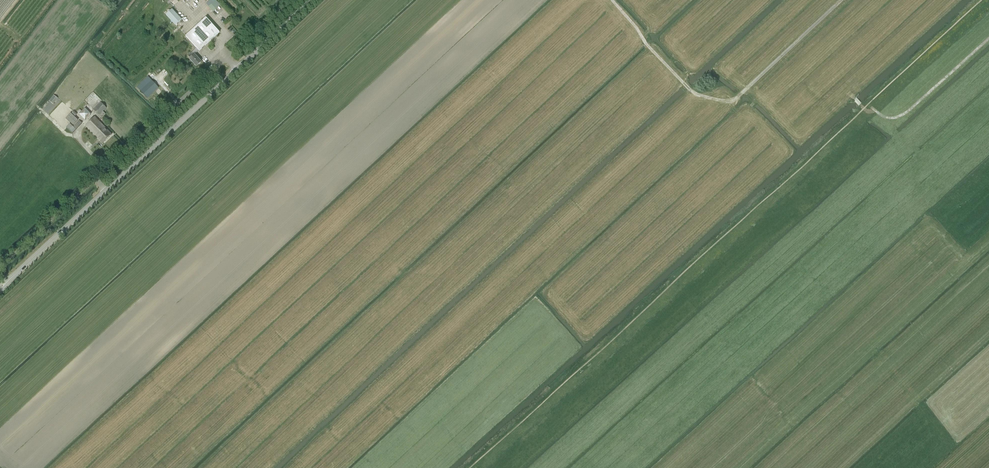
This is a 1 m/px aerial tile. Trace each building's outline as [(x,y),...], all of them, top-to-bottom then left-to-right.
[(209,7),(208,8),(213,13),(221,6),(216,0),(215,1),(209,7)] [(166,15),(175,26),(182,20),(172,9),(166,15)] [(199,51),(218,34),(220,33),(206,18),(186,36),(199,51)] [(197,67),(201,62),(195,55),(194,56),(192,53),(188,56),(191,59),(190,59),(197,67)] [(147,98),(158,88),(148,78),(138,88),(147,98)] [(54,95),(49,101),(53,105),(58,99),(54,95)] [(106,108),(101,103),(100,103),(93,110),(99,116),(102,118),(105,114),(103,112),(106,108)] [(79,114),(85,120),(91,114),(85,108),(79,114)] [(73,133),(82,123),(79,120),(78,121),(70,113),(66,119),(73,126),(70,124),(66,128),(73,133)] [(103,143),(112,135),(95,118),(86,126),(103,143)]
